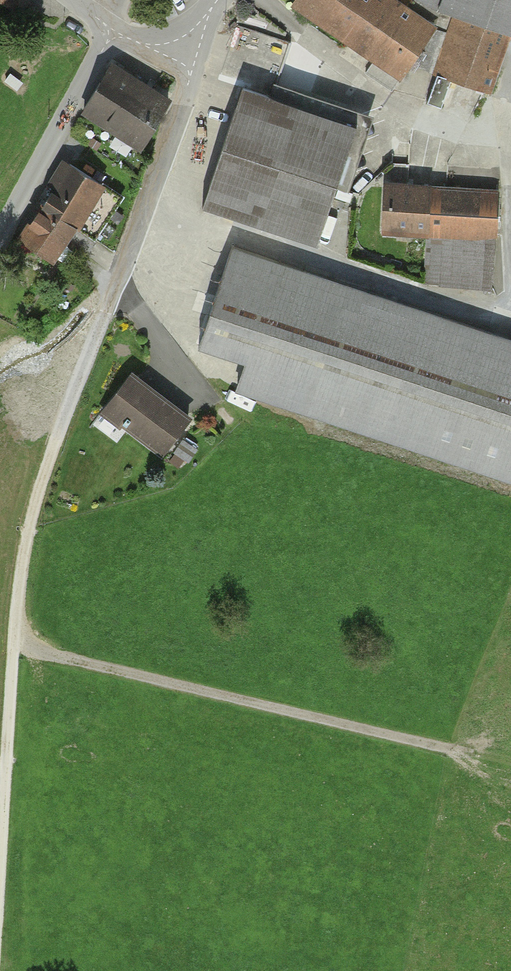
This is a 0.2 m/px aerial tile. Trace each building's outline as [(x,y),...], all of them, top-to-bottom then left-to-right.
[(25,18),(35,0),(0,0),(0,3),(25,18)] [(392,0),(296,0),(294,3),(400,76),(433,29),(392,0)] [(439,10),(454,15),(434,73),(491,92),(510,34),(510,0),(421,0),(439,10)] [(169,96),(118,62),(84,114),(136,147),(169,96)] [(354,124),(243,87),(206,201),(317,237),(354,124)] [(118,198),(67,164),(16,241),(50,263),(75,224),(94,236),(118,198)] [(496,190),(387,184),(385,231),(429,234),(426,284),(491,287),(496,190)] [(233,249),(202,346),(248,361),(240,387),(510,476),(510,340),(233,249)] [(186,415),(135,373),(106,409),(156,451),(186,415)]
